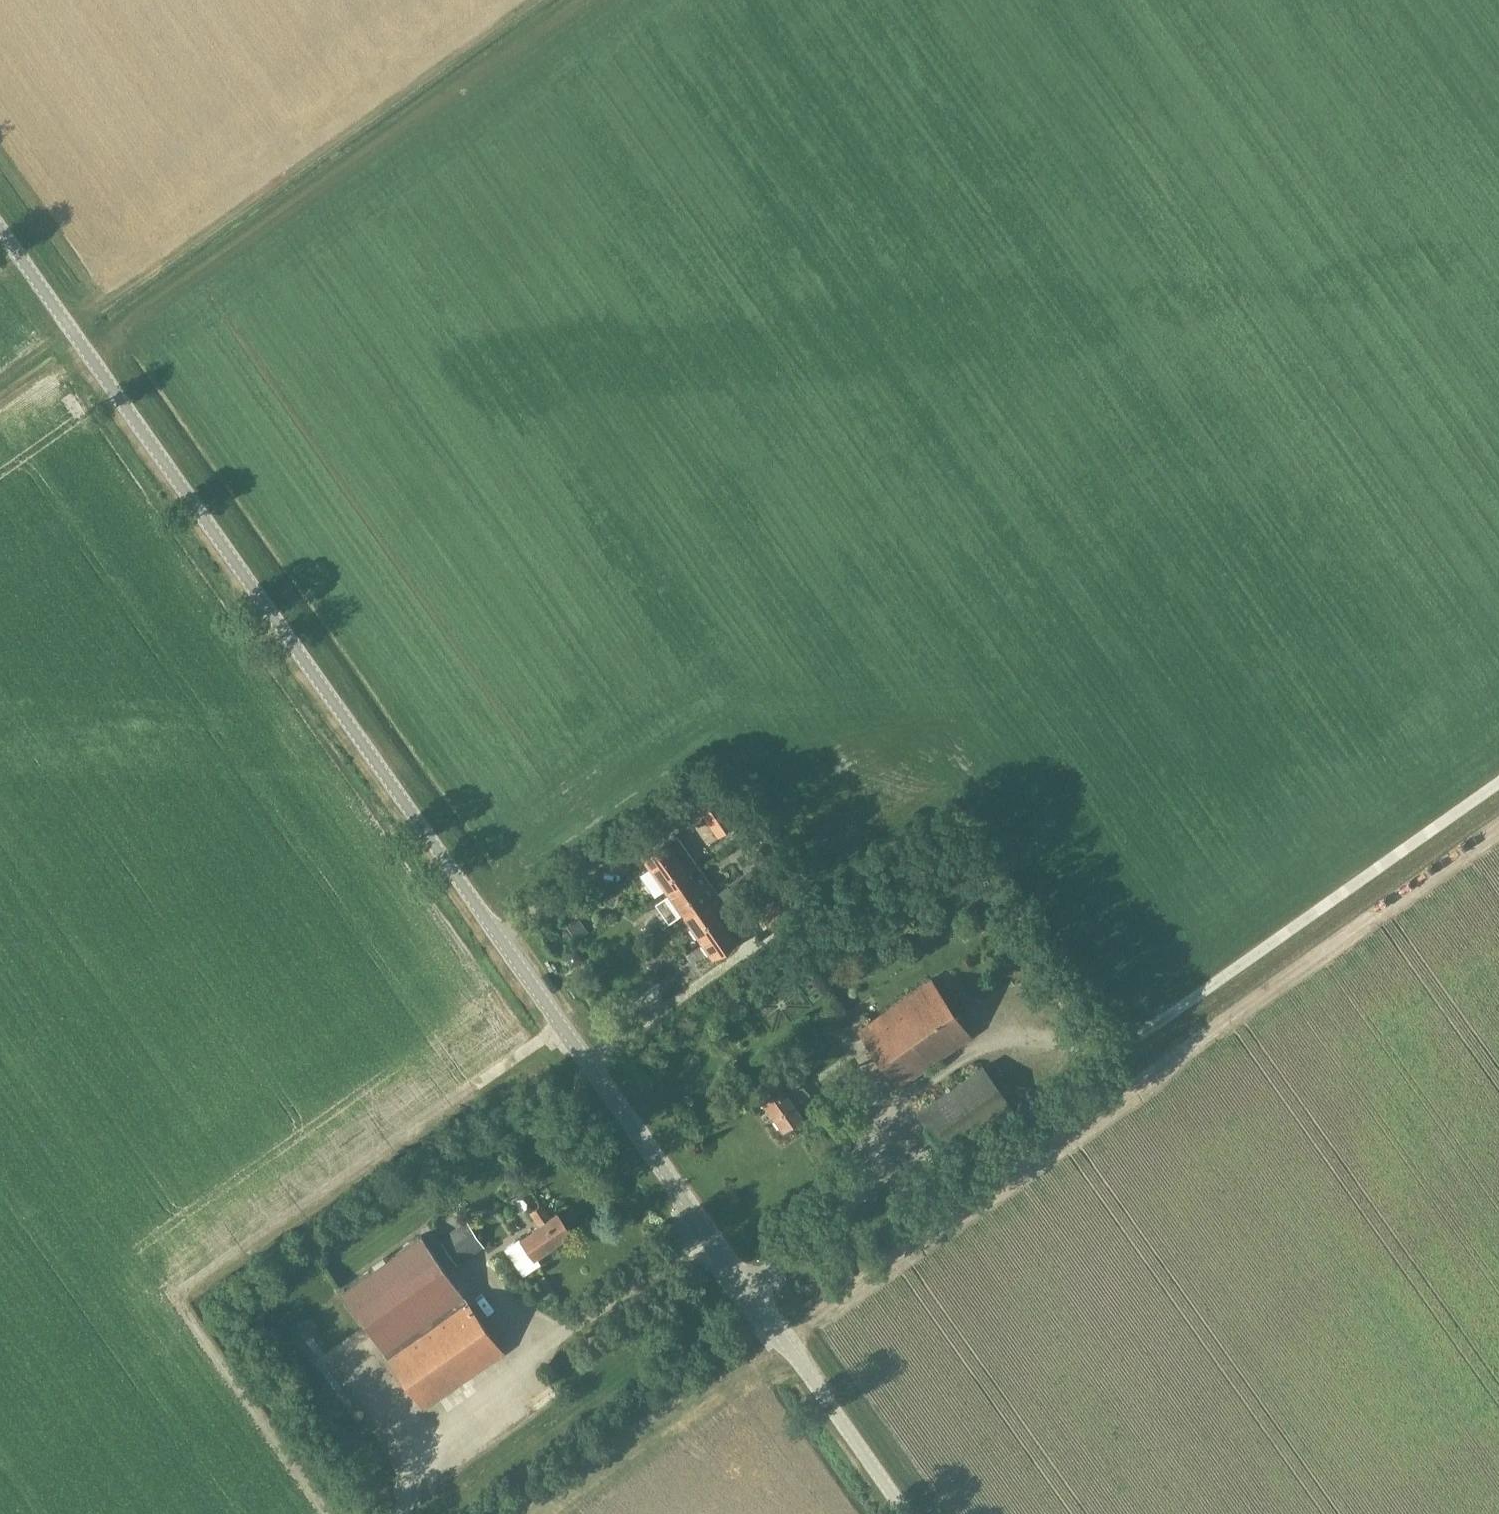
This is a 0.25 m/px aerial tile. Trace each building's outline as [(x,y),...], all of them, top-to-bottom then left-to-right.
[(713,798),(697,809),(715,835),(731,824),(713,798)] [(700,869),(689,854),(674,834),(665,840),(640,858),(648,868),(648,869),(648,870),(649,870),(665,893),(700,869)] [(717,893),(700,869),(665,893),(682,917),(717,893)] [(717,893),(682,917),(711,958),(736,940),(724,923),(714,909),(733,895),(727,886),(717,893)] [(929,978),(857,1029),(897,1086),(969,1035),(929,978)] [(944,1153),(952,1148),(1011,1107),(982,1064),(915,1111),(944,1153)] [(775,1078),(755,1092),(781,1129),(800,1115),(787,1096),(801,1087),(792,1075),(779,1085),(775,1078)] [(533,1257),(569,1231),(555,1212),(549,1216),(539,1203),(528,1211),(537,1224),(519,1238),(533,1257)] [(467,1224),(441,1242),(454,1262),(481,1244),(467,1224)] [(518,1269),(533,1259),(515,1232),(500,1242),(518,1269)] [(383,1351),(423,1407),(502,1351),(462,1295),(419,1234),(340,1291),(382,1351),(383,1351)] [(709,1336),(712,1340),(719,1336),(716,1332),(709,1336)]
